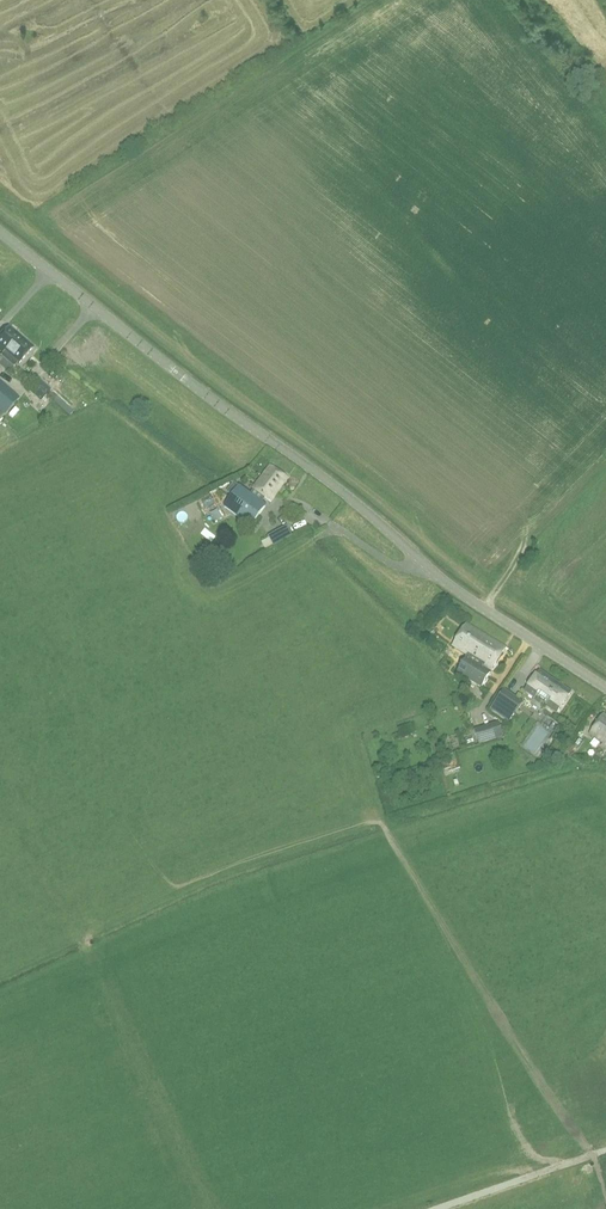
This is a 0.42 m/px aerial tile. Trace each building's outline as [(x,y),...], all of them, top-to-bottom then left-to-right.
[(15,365),(16,364),(17,365),(33,347),(8,326),(0,336),(0,351),(3,353),(2,355),(2,354),(0,357),(0,366),(9,373),(15,365)] [(40,364),(45,370),(52,363),(48,358),(40,364)] [(5,414),(5,415),(17,401),(0,387),(0,419),(5,414)] [(37,402),(43,399),(37,388),(32,391),(37,402)] [(86,394),(80,402),(85,406),(92,398),(86,394)] [(22,420),(27,411),(21,407),(16,416),(22,420)] [(271,502),(275,495),(288,477),(271,465),(267,470),(258,483),(253,490),(271,502)] [(236,512),(253,524),(258,517),(258,516),(266,505),(250,494),(240,486),(232,496),(243,504),(242,505),(236,512)] [(203,513),(207,520),(216,515),(219,521),(235,513),(229,501),(203,513)] [(267,536),(273,545),(282,540),(277,530),(267,536)] [(467,624),(453,647),(467,655),(457,672),(482,686),(491,672),(483,667),(485,665),(492,670),(506,647),(467,624)] [(574,689),(541,668),(526,689),(541,700),(544,705),(556,713),(574,689)] [(508,722),(523,701),(505,688),(490,709),(508,722)] [(605,745),(605,715),(604,714),(590,734),(605,745)] [(503,736),(499,721),(474,729),(478,744),(503,736)] [(532,742),(544,749),(557,728),(545,721),(532,742)] [(413,733),(410,723),(397,727),(400,738),(413,733)] [(568,750),(572,753),(576,747),(572,744),(568,750)]
